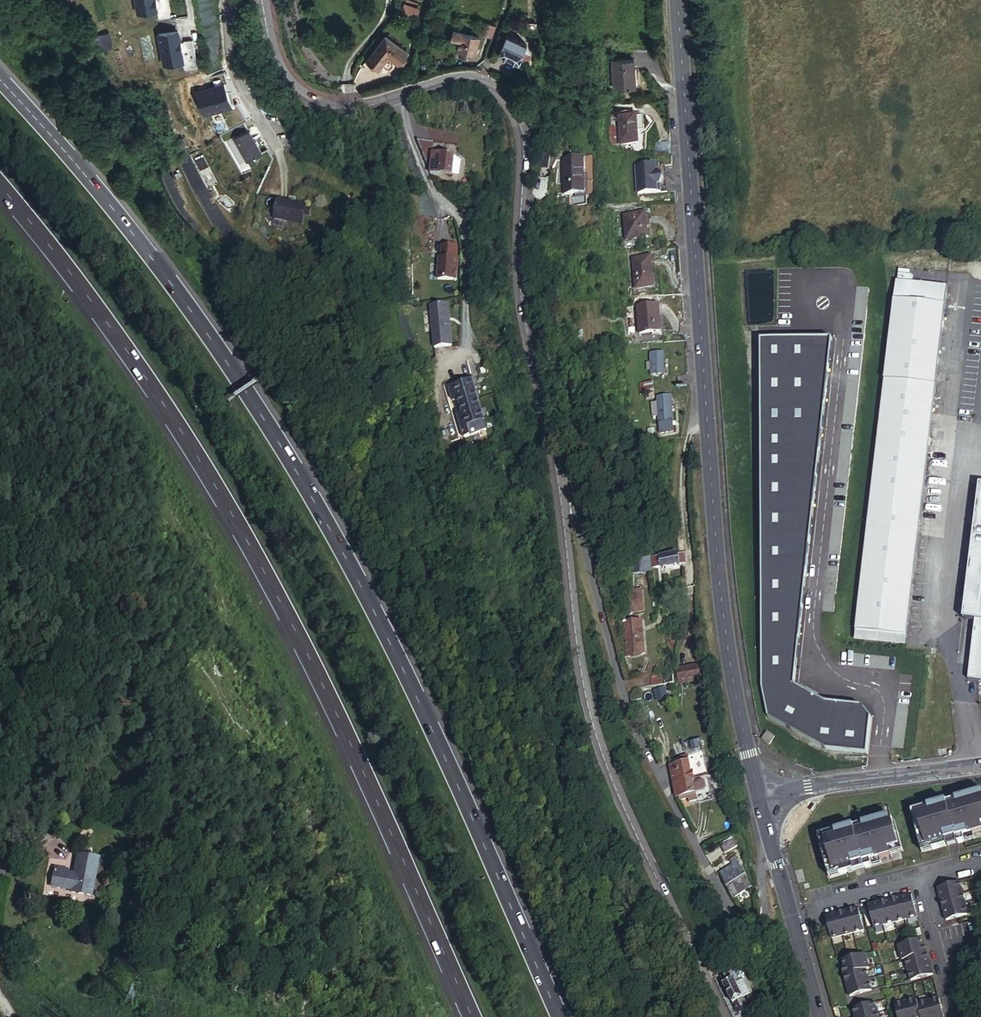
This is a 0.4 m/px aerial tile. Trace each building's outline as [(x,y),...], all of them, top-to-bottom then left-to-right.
[(135,13),(154,10),(156,18),(168,17),(164,0),(133,0),(135,13)] [(529,23),(528,31),(541,33),(541,29),(537,28),(538,24),(529,23)] [(497,29),(498,26),(488,24),(484,36),(493,38),(494,36),(497,29)] [(177,44),(175,32),(155,35),(160,66),(180,62),(181,70),(194,70),(189,42),(177,44)] [(477,54),(481,38),(458,32),(457,38),(462,39),(459,50),(477,54)] [(103,48),(113,46),(109,33),(100,36),(103,48)] [(384,37),(364,64),(377,73),(387,60),(395,66),(405,53),(384,37)] [(526,65),(533,46),(508,37),(501,55),(526,65)] [(538,57),(533,46),(526,65),(534,68),(538,57)] [(624,61),(626,90),(644,89),(642,60),(624,61)] [(527,83),(529,78),(523,76),(522,80),(518,86),(528,93),(532,87),(527,83)] [(228,106),(221,84),(193,93),(199,115),(228,106)] [(650,115),(625,116),(626,143),(645,143),(645,130),(651,130),(650,115)] [(242,162),(256,153),(245,132),(230,140),(242,162)] [(434,176),(437,155),(438,145),(422,142),(434,176)] [(661,152),(675,155),(674,143),(661,144),(661,152)] [(459,159),(437,155),(434,176),(456,179),(456,178),(459,160),(459,159)] [(462,179),(465,161),(459,160),(456,178),(462,179)] [(586,198),(585,162),(563,163),(564,198),(586,198)] [(641,193),(664,192),(664,185),(667,178),(663,172),(663,165),(640,166),(641,193)] [(271,218),(299,223),(302,206),(274,200),(271,218)] [(625,215),(627,240),(650,238),(648,205),(640,205),(640,214),(625,215)] [(443,260),(441,260),(442,282),(461,281),(460,259),(459,259),(458,247),(442,247),(443,260)] [(654,256),(631,258),(634,288),(657,286),(654,256)] [(856,629),(907,635),(919,537),(941,356),(950,285),(898,279),(856,629)] [(432,308),(436,350),(453,349),(450,307),(432,308)] [(659,307),(638,309),(640,336),(661,334),(659,307)] [(832,340),(760,340),(762,689),(767,718),(826,751),(866,756),(871,720),(861,708),(827,704),(795,687),(832,340)] [(666,374),(665,353),(653,354),(653,364),(649,364),(649,370),(653,370),(653,375),(666,374)] [(472,427),(464,429),(466,439),(489,433),(487,423),(488,423),(488,422),(487,421),(486,415),(479,390),(477,383),(477,382),(472,383),(462,386),(472,427)] [(655,393),(655,382),(641,382),(642,394),(655,393)] [(460,416),(464,429),(472,427),(462,386),(452,389),(456,401),(462,399),(466,415),(460,416)] [(675,432),(673,397),(659,398),(660,410),(653,410),(653,413),(652,413),(652,423),(660,422),(661,433),(675,432)] [(980,495),(964,623),(975,624),(967,681),(980,681),(980,495)] [(686,554),(655,557),(656,567),(687,565),(686,554)] [(656,567),(655,557),(633,559),(634,574),(656,572),(656,567)] [(631,591),(633,613),(646,611),(643,590),(631,591)] [(626,623),(630,656),(648,654),(644,620),(626,623)] [(906,646),(907,635),(856,629),(854,639),(906,646)] [(680,669),(681,684),(705,682),(703,666),(680,669)] [(672,704),(668,687),(655,690),(660,707),(672,704)] [(672,767),(691,763),(689,756),(671,760),(672,767)] [(697,778),(709,775),(706,760),(691,763),(694,779),(697,778)] [(673,777),(674,783),(675,783),(694,779),(691,763),(672,767),(671,767),(671,768),(673,777)] [(714,800),(709,775),(697,778),(694,779),(675,783),(674,783),(677,797),(680,796),(680,800),(689,799),(689,802),(698,800),(699,803),(714,800)] [(930,812),(931,817),(921,820),(924,832),(919,833),(923,852),(934,849),(935,854),(950,851),(951,852),(960,850),(960,848),(968,847),(966,841),(976,839),(980,838),(980,799),(930,812)] [(915,815),(919,833),(924,832),(921,820),(931,817),(930,812),(915,815)] [(895,821),(838,836),(840,841),(830,844),(833,856),(828,857),(833,876),(843,873),(844,878),(860,874),(860,875),(869,873),(869,872),(877,870),(875,864),(885,862),(896,859),(894,854),(904,851),(901,836),(899,837),(895,821)] [(830,844),(840,841),(838,836),(823,840),(828,857),(833,856),(830,844)] [(736,844),(723,847),(725,857),(738,853),(736,844)] [(68,876),(69,873),(56,870),(53,887),(73,890),(72,893),(92,897),(99,859),(79,855),(76,874),(75,877),(68,876)] [(745,861),(743,855),(736,857),(738,863),(724,868),(734,894),(752,888),(743,861),(745,861)] [(843,873),(833,876),(834,881),(844,878),(843,873)] [(963,887),(941,893),(944,904),(966,898),(963,887)] [(914,898),(904,900),(910,923),(920,920),(914,898)] [(944,904),(947,915),(969,910),(966,898),(944,904)] [(904,900),(893,903),(899,926),(910,923),(904,900)] [(893,903),(883,906),(889,928),(899,926),(893,903)] [(883,906),(872,909),(878,931),(889,928),(883,906)] [(947,915),(950,927),(972,921),(969,910),(947,915)] [(863,911),(852,914),(858,936),(868,934),(863,911)] [(852,914),(841,917),(847,939),(858,936),(852,914)] [(841,917),(831,920),(836,942),(847,939),(841,917)] [(924,943),(902,949),(906,965),(908,965),(930,959),(928,949),(926,950),(924,943)] [(869,957),(847,963),(849,970),(846,971),(849,980),(871,974),(869,965),(871,964),(869,957)] [(930,959),(908,965),(911,974),(933,968),(930,959)] [(728,961),(716,966),(719,975),(731,969),(728,961)] [(935,978),(933,968),(911,974),(913,984),(935,978)] [(871,974),(849,980),(851,990),(874,984),(871,974)] [(731,975),(724,978),(734,1004),(744,1000),(743,997),(752,993),(747,980),(737,984),(736,980),(734,981),(731,975)] [(874,984),(851,990),(854,999),(876,993),(874,984)] [(930,1004),(934,1016),(946,1016),(941,1001),(930,1004)] [(908,1004),(911,1016),(922,1016),(920,1007),(918,1002),(908,1004)] [(857,1010),(859,1016),(874,1016),(882,1015),(879,1004),(857,1010)] [(897,1007),(900,1016),(911,1016),(908,1004),(897,1007)] [(920,1007),(922,1016),(934,1016),(930,1004),(920,1007)]
